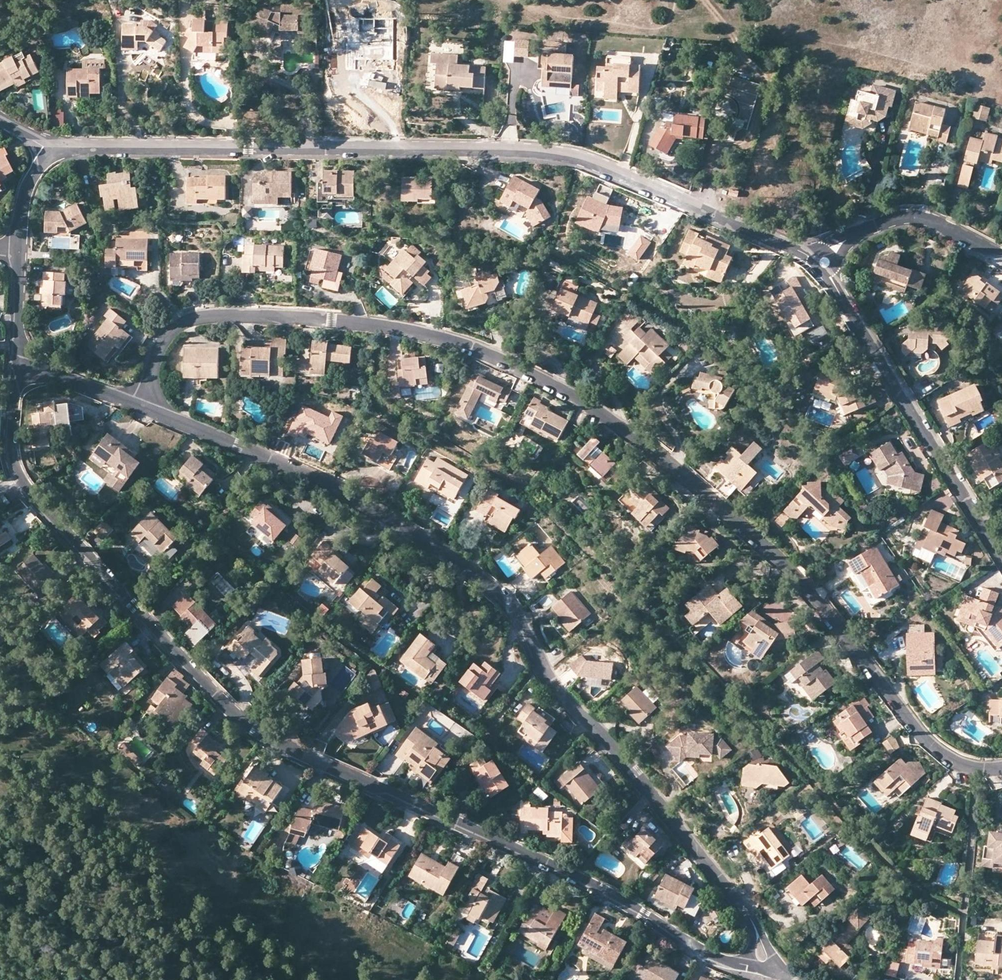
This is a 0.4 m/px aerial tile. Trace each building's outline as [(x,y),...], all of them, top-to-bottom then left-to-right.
[(284,31),(299,31),(299,34),(308,34),(308,28),(313,28),(313,5),(283,5),(282,13),(274,13),(257,5),(249,23),(259,28),(257,33),(270,38),(273,31),(281,34),(284,31)] [(382,42),(382,16),(348,15),(347,41),(382,42)] [(214,32),(205,32),(205,21),(194,20),(194,32),(189,29),(186,36),(190,38),(185,47),(194,52),(196,53),(196,61),(217,62),(217,53),(225,53),(226,45),(233,44),(233,36),(228,36),(228,21),(215,20),(214,32)] [(142,21),(142,25),(154,31),(155,30),(158,25),(151,21),(142,21)] [(122,50),(132,50),(132,41),(137,41),(145,41),(160,51),(167,40),(159,35),(160,33),(155,30),(154,31),(142,25),(121,26),(122,50)] [(284,31),(281,34),(294,42),(296,39),(308,39),(308,34),(299,34),(299,31),(284,31)] [(518,57),(532,58),(533,42),(519,41),(518,57)] [(543,42),(543,54),(542,64),(542,65),(544,65),(543,81),(543,87),(571,89),(573,56),(565,55),(565,43),(543,42)] [(36,45),(27,50),(30,54),(24,57),(21,52),(10,58),(9,57),(8,55),(7,56),(4,58),(3,60),(4,61),(0,63),(0,86),(23,75),(26,82),(41,75),(34,62),(42,57),(36,45)] [(281,47),(269,47),(269,61),(281,61),(281,47)] [(145,48),(135,62),(152,74),(159,64),(160,59),(145,48)] [(460,57),(435,55),(434,65),(440,65),(438,90),(463,92),(463,88),(487,90),(488,69),(460,67),(460,57)] [(604,91),(604,94),(617,94),(618,92),(639,93),(641,66),(631,65),(631,59),(607,57),(607,67),(598,67),(597,91),(604,91)] [(83,69),(101,69),(105,69),(104,60),(83,61),(83,69)] [(101,94),(101,91),(106,91),(106,83),(101,83),(101,69),(83,69),(68,70),(69,98),(79,97),(79,94),(90,94),(101,94)] [(26,82),(23,75),(0,86),(0,90),(1,92),(16,84),(17,86),(26,82)] [(761,85),(732,77),(727,94),(728,95),(730,95),(731,96),(733,96),(735,97),(736,99),(737,99),(738,101),(739,102),(740,104),(740,106),(741,108),(740,110),(740,112),(740,114),(739,117),(739,119),(736,118),(737,116),(738,114),(738,112),(738,110),(738,109),(738,108),(737,106),(737,104),(736,102),(735,101),(734,101),(733,100),(731,99),(729,98),(728,97),(726,97),(725,97),(723,97),(722,97),(720,97),(718,98),(717,99),(716,100),(715,102),(713,103),(713,106),(712,108),(712,110),(713,112),(713,115),(714,117),(716,119),(717,120),(719,122),(721,123),(723,123),(725,124),(728,123),(731,130),(728,137),(735,139),(737,132),(744,129),(747,130),(761,85)] [(572,85),(571,89),(571,96),(579,97),(580,85),(572,85)] [(870,95),(858,92),(855,101),(850,100),(846,115),(856,119),(858,114),(866,116),(865,118),(871,119),(877,121),(885,116),(887,107),(890,108),(894,92),(873,87),(870,95)] [(946,109),(917,101),(909,129),(939,137),(938,141),(946,144),(951,127),(942,124),(946,109)] [(990,107),(975,103),(972,117),(987,121),(990,107)] [(64,112),(52,113),(52,126),(65,126),(64,112)] [(699,117),(675,114),(674,118),(667,117),(666,127),(661,127),(651,146),(670,156),(678,140),(696,142),(699,117)] [(870,124),(871,119),(865,118),(866,116),(858,114),(856,119),(846,115),(844,123),(861,128),(870,124)] [(971,137),(965,160),(967,161),(974,164),(977,164),(978,161),(981,152),(994,156),(993,160),(1001,162),(1001,139),(998,138),(998,136),(986,132),(983,140),(971,137)] [(0,153),(0,191),(4,189),(2,185),(9,181),(8,178),(16,174),(7,159),(10,157),(6,150),(0,153)] [(991,165),(993,160),(994,156),(981,152),(978,161),(991,165)] [(864,158),(858,162),(865,172),(871,169),(864,158)] [(968,189),(973,168),(965,166),(964,165),(958,187),(968,189)] [(109,185),(101,186),(102,198),(104,198),(106,211),(115,210),(115,201),(120,200),(121,211),(139,209),(136,187),(132,188),(130,172),(116,174),(116,173),(108,174),(109,185)] [(265,174),(255,174),(255,205),(278,205),(279,198),(292,198),(292,172),(265,172),(265,174)] [(357,174),(327,174),(327,196),(341,197),(341,199),(357,199),(357,174)] [(203,178),(188,178),(188,204),(198,205),(198,200),(226,201),(226,176),(208,176),(203,178)] [(542,189),(515,176),(502,202),(512,207),(516,201),(532,209),(541,224),(553,216),(544,200),(538,197),(542,189)] [(419,199),(424,200),(430,200),(433,200),(432,178),(403,178),(403,202),(419,202),(419,199)] [(703,183),(696,180),(694,186),(701,188),(703,183)] [(602,187),(595,202),(608,207),(614,192),(602,187)] [(595,202),(590,199),(579,225),(602,234),(605,228),(622,229),(625,210),(610,208),(608,207),(595,202)] [(61,212),(47,212),(46,233),(58,234),(58,231),(71,232),(87,223),(77,203),(61,212)] [(253,209),(245,209),(245,219),(253,219),(253,209)] [(541,224),(532,209),(529,215),(536,226),(541,224)] [(700,234),(691,230),(680,252),(688,256),(684,264),(695,268),(696,266),(709,271),(706,278),(721,283),(733,258),(727,255),(731,246),(708,236),(707,239),(699,236),(700,234)] [(653,243),(642,237),(630,255),(640,262),(653,243)] [(148,239),(117,238),(116,243),(109,243),(109,247),(106,247),(105,267),(117,267),(117,260),(148,261),(148,239)] [(254,246),(246,246),(246,255),(244,255),(244,273),(255,273),(256,271),(256,267),(274,268),(284,268),(284,246),(254,245),(254,246)] [(338,291),(346,256),(315,249),(311,266),(314,267),(313,271),(316,272),(315,277),(320,279),(325,280),(323,287),(338,291)] [(415,259),(403,249),(386,270),(396,279),(391,285),(403,295),(414,284),(410,280),(413,277),(425,286),(432,278),(428,274),(431,272),(425,267),(428,263),(418,255),(415,259)] [(872,280),(880,283),(883,277),(907,285),(921,290),(927,274),(913,269),(912,270),(897,265),(900,255),(890,251),(888,257),(881,254),(872,280)] [(200,253),(171,254),(171,281),(192,281),(193,279),(200,278),(200,253)] [(148,270),(148,261),(117,260),(117,267),(138,268),(138,271),(148,270)] [(320,279),(315,277),(316,272),(313,271),(311,282),(319,284),(320,279)] [(461,290),(465,303),(474,308),(487,303),(490,298),(488,293),(496,291),(498,299),(507,297),(504,288),(506,287),(504,280),(500,281),(497,273),(491,275),(490,272),(485,273),(485,271),(477,273),(478,276),(471,287),(461,290)] [(988,282),(991,278),(985,274),(982,278),(973,272),(958,293),(967,299),(969,297),(992,313),(998,304),(1001,306),(1001,292),(988,282)] [(44,281),(45,281),(50,281),(50,305),(62,306),(62,296),(66,295),(67,282),(65,282),(65,274),(44,273),(44,281)] [(822,321),(796,276),(788,281),(791,286),(774,297),(788,321),(784,323),(794,339),(822,321)] [(905,292),(907,285),(883,277),(880,283),(905,292)] [(62,311),(62,306),(50,305),(50,281),(45,281),(44,310),(62,311)] [(597,303),(562,289),(553,311),(589,325),(589,322),(593,313),(597,303)] [(127,321),(111,309),(105,316),(108,318),(86,346),(104,360),(116,346),(126,332),(122,328),(127,321)] [(646,320),(637,312),(633,309),(627,311),(620,318),(632,329),(635,332),(640,326),(646,320)] [(601,316),(593,313),(589,322),(597,325),(601,316)] [(935,326),(915,325),(915,333),(910,333),(909,339),(902,344),(902,352),(904,356),(911,353),(923,353),(928,350),(929,343),(936,344),(943,350),(949,344),(947,341),(953,336),(944,324),(935,323),(935,326)] [(670,345),(652,328),(647,333),(640,326),(635,332),(638,335),(630,344),(618,356),(628,365),(637,355),(641,350),(653,361),(648,366),(646,369),(654,375),(672,356),(666,349),(670,345)] [(624,338),(630,344),(638,335),(635,332),(632,329),(624,338)] [(130,335),(126,332),(116,346),(120,349),(130,335)] [(835,343),(829,335),(817,344),(824,353),(835,343)] [(266,348),(242,348),(241,376),(283,377),(283,355),(286,355),(286,339),(275,338),(274,349),(266,348)] [(266,338),(266,348),(274,349),(275,338),(266,338)] [(312,361),(311,371),(325,372),(327,362),(350,364),(351,347),(328,345),(328,342),(314,341),(312,361)] [(606,355),(612,358),(617,350),(610,346),(606,355)] [(219,348),(185,348),(185,378),(218,378),(219,348)] [(653,361),(641,350),(637,355),(648,366),(653,361)] [(428,359),(420,360),(413,361),(406,361),(407,372),(402,372),(404,390),(404,391),(432,387),(428,359)] [(312,361),(298,360),(297,373),(310,374),(311,371),(312,361)] [(349,368),(350,364),(327,362),(325,372),(311,371),(310,374),(330,376),(331,366),(349,368)] [(834,369),(825,365),(816,388),(837,396),(839,398),(839,399),(846,415),(877,402),(871,388),(861,391),(848,386),(847,389),(840,386),(844,378),(845,375),(833,371),(834,369)] [(716,394),(715,400),(715,409),(722,409),(723,409),(725,407),(726,405),(736,390),(722,382),(723,377),(701,372),(700,377),(695,376),(692,389),(702,391),(703,388),(710,390),(716,394)] [(497,412),(499,408),(501,403),(502,401),(509,404),(514,393),(499,387),(498,389),(488,385),(489,383),(477,378),(460,417),(472,422),(483,396),(484,396),(491,399),(487,408),(497,412)] [(851,380),(844,378),(840,386),(847,389),(848,386),(851,380)] [(975,384),(938,400),(949,425),(986,410),(975,384)] [(835,401),(837,396),(816,388),(814,392),(835,401)] [(396,404),(405,403),(404,391),(404,390),(390,396),(396,404)] [(487,408),(491,399),(484,396),(480,405),(487,408)] [(546,405),(538,401),(524,427),(550,441),(552,439),(561,444),(571,425),(553,415),(554,413),(544,407),(546,405)] [(46,413),(33,414),(34,428),(36,427),(37,433),(34,433),(31,433),(33,448),(59,446),(59,443),(65,442),(64,425),(68,424),(68,420),(82,418),(80,405),(71,406),(55,407),(55,403),(45,404),(46,413)] [(330,422),(304,410),(290,440),(298,444),(301,436),(332,450),(345,421),(333,415),(330,422)] [(401,437),(390,431),(389,432),(386,437),(379,433),(375,442),(370,440),(362,454),(378,463),(377,464),(389,471),(395,461),(390,457),(398,443),(401,437)] [(127,448),(112,435),(97,454),(108,463),(120,472),(115,478),(109,486),(119,494),(142,467),(129,456),(124,452),(127,448)] [(993,440),(1001,456),(1001,448),(996,438),(993,440)] [(993,440),(966,455),(972,466),(976,464),(985,480),(990,489),(1001,482),(1001,456),(993,440)] [(598,441),(592,447),(587,452),(582,458),(588,464),(593,458),(599,463),(593,469),(607,481),(620,467),(607,455),(604,459),(598,453),(604,447),(598,441)] [(890,441),(870,453),(880,471),(884,468),(889,477),(887,484),(911,490),(916,472),(906,457),(901,461),(898,454),(890,441)] [(582,448),(587,452),(592,447),(587,443),(582,448)] [(717,490),(728,500),(740,487),(744,490),(759,473),(750,466),(764,450),(756,443),(744,456),(734,448),(729,454),(731,457),(727,462),(724,460),(716,469),(727,479),(717,490)] [(133,452),(127,448),(124,452),(129,456),(133,452)] [(840,456),(846,465),(858,457),(852,448),(840,456)] [(903,451),(898,454),(901,461),(906,457),(903,451)] [(103,469),(108,463),(97,454),(92,460),(103,469)] [(217,480),(206,470),(208,468),(196,458),(176,482),(187,491),(199,501),(217,480)] [(467,476),(437,458),(434,464),(427,459),(415,482),(428,489),(429,487),(431,484),(440,489),(442,486),(457,494),(467,476)] [(588,464),(593,469),(599,463),(593,458),(588,464)] [(985,480),(976,464),(972,466),(981,482),(985,480)] [(219,477),(208,468),(206,470),(217,480),(219,477)] [(924,475),(916,472),(911,490),(920,492),(924,475)] [(105,483),(109,486),(115,478),(111,475),(105,483)] [(184,496),(187,491),(176,482),(172,486),(184,496)] [(644,482),(627,500),(640,513),(635,518),(650,532),(663,518),(666,521),(673,514),(664,505),(666,503),(644,482)] [(803,490),(775,521),(782,527),(791,518),(798,518),(808,507),(813,506),(823,517),(822,519),(832,527),(846,530),(848,522),(851,518),(839,506),(844,500),(837,494),(832,493),(825,487),(821,487),(821,482),(808,482),(808,486),(803,486),(803,490)] [(457,494),(442,486),(440,489),(431,484),(429,487),(454,501),(457,494)] [(487,515),(492,518),(509,527),(514,519),(516,520),(521,511),(498,498),(499,495),(489,489),(477,512),(486,517),(487,515)] [(4,508),(8,504),(0,493),(0,504),(4,508)] [(621,505),(635,518),(640,513),(627,500),(621,505)] [(267,507),(261,502),(251,514),(257,519),(253,524),(273,541),(286,526),(277,519),(265,509),(267,507)] [(279,517),(267,507),(265,509),(277,519),(279,517)] [(944,515),(932,510),(925,527),(931,530),(923,547),(937,554),(938,553),(946,556),(947,553),(955,556),(958,550),(962,552),(966,543),(956,539),(959,530),(941,522),(944,515)] [(148,541),(157,549),(166,558),(181,541),(154,516),(133,538),(143,546),(148,541)] [(505,533),(509,527),(492,518),(489,524),(505,533)] [(115,533),(105,524),(95,534),(105,544),(115,533)] [(703,534),(692,530),(686,535),(680,553),(696,558),(702,566),(722,550),(715,541),(713,542),(711,539),(702,537),(703,534)] [(10,539),(6,532),(0,536),(0,546),(10,539)] [(300,550),(306,542),(298,536),(292,545),(300,550)] [(340,560),(328,549),(331,546),(324,541),(311,556),(322,566),(318,571),(334,585),(338,581),(345,586),(354,575),(355,572),(349,567),(340,560)] [(530,544),(522,551),(531,563),(525,568),(524,570),(532,579),(540,572),(546,579),(565,564),(551,546),(540,555),(530,544)] [(343,557),(331,546),(328,549),(340,560),(343,557)] [(900,584),(876,546),(848,562),(861,583),(858,585),(862,592),(868,588),(875,599),(900,584)] [(163,561),(166,558),(157,549),(154,552),(163,561)] [(516,557),(525,568),(531,563),(522,551),(516,557)] [(33,555),(15,572),(39,596),(57,580),(33,555)] [(382,587),(373,579),(363,591),(361,589),(349,603),(358,611),(360,609),(368,616),(361,625),(372,634),(380,625),(378,624),(375,621),(385,609),(388,612),(394,604),(378,591),(382,587)] [(984,588),(980,601),(966,596),(960,617),(970,620),(971,615),(978,617),(976,622),(974,627),(975,627),(989,643),(996,637),(1001,643),(1001,610),(1001,608),(999,608),(998,612),(993,610),(994,606),(998,593),(984,588)] [(192,589),(187,593),(195,602),(200,597),(192,589)] [(747,611),(731,592),(722,600),(713,589),(690,609),(695,615),(690,620),(698,630),(714,616),(725,629),(747,611)] [(197,644),(217,625),(209,617),(195,602),(187,593),(172,607),(192,629),(187,634),(197,644)] [(556,609),(566,621),(568,619),(577,630),(593,616),(574,593),(556,609)] [(77,595),(57,613),(81,637),(87,631),(93,637),(107,623),(95,610),(93,612),(86,604),(77,595)] [(88,602),(86,604),(93,612),(95,610),(88,602)] [(329,609),(322,604),(316,610),(323,616),(329,609)] [(399,609),(394,604),(388,612),(393,616),(399,609)] [(378,624),(388,612),(385,609),(375,621),(378,624)] [(209,617),(217,625),(221,622),(213,613),(209,617)] [(765,620),(756,614),(740,627),(750,634),(754,636),(748,645),(758,652),(762,647),(771,654),(778,643),(784,642),(780,626),(774,627),(773,630),(764,623),(765,620)] [(958,621),(974,627),(976,622),(970,620),(960,617),(958,621)] [(573,634),(577,630),(568,619),(566,621),(564,623),(573,634)] [(774,627),(765,620),(764,623),(773,630),(774,627)] [(796,623),(780,626),(784,642),(800,638),(796,623)] [(265,640),(249,626),(241,635),(244,638),(239,642),(236,640),(228,649),(227,647),(217,658),(226,666),(235,665),(239,660),(243,658),(245,659),(250,653),(256,659),(256,663),(249,671),(257,678),(278,654),(278,650),(272,644),(271,641),(267,638),(265,640)] [(8,631),(4,627),(0,631),(0,639),(8,631)] [(434,645),(421,634),(399,661),(424,679),(440,659),(430,651),(434,645)] [(764,662),(771,654),(762,647),(758,652),(748,645),(754,636),(750,634),(741,646),(764,662)] [(934,667),(921,642),(918,643),(914,635),(894,645),(900,657),(906,654),(908,660),(905,662),(913,677),(934,667)] [(1001,647),(1001,643),(996,637),(989,643),(996,652),(1001,647)] [(147,666),(126,642),(100,665),(108,675),(109,674),(122,688),(147,666)] [(824,659),(818,651),(785,676),(791,684),(797,679),(813,700),(836,683),(820,663),(824,659)] [(913,677),(905,662),(908,660),(906,654),(900,657),(913,680),(936,669),(934,667),(913,677)] [(587,662),(583,657),(571,667),(582,678),(614,683),(613,665),(603,664),(601,664),(587,662)] [(322,658),(306,660),(307,677),(299,686),(296,684),(294,682),(287,692),(292,696),(292,697),(292,698),(292,699),(293,700),(294,701),(295,701),(296,701),(298,700),(306,706),(322,687),(325,687),(328,687),(326,673),(323,673),(323,670),(323,669),(324,669),(324,668),(323,667),(322,666),(322,663),(322,662),(323,661),(324,660),(324,659),(323,659),(323,658),(322,658)] [(306,660),(302,660),(303,676),(296,684),(299,686),(307,677),(306,660)] [(480,668),(474,663),(459,682),(483,701),(491,691),(489,689),(501,674),(485,662),(480,668)] [(364,680),(369,691),(381,686),(375,671),(372,669),(364,680)] [(183,677),(173,671),(152,700),(159,705),(156,709),(151,705),(146,713),(165,726),(168,721),(177,727),(192,705),(185,699),(187,697),(183,693),(188,685),(181,679),(183,677)] [(998,672),(992,677),(985,683),(989,688),(1001,679),(1001,677),(998,672)] [(325,687),(322,687),(306,706),(312,711),(325,696),(323,694),(324,693),(326,692),(326,689),(325,687)] [(624,703),(634,714),(644,724),(658,710),(638,689),(624,703)] [(841,721),(834,726),(842,736),(845,735),(855,749),(859,746),(873,736),(867,727),(860,717),(868,711),(871,709),(864,699),(850,709),(852,710),(840,719),(841,721)] [(991,712),(1001,712),(1001,716),(1001,724),(1001,699),(991,699),(991,712)] [(346,742),(352,734),(355,739),(387,725),(379,706),(371,709),(370,706),(368,703),(351,710),(335,733),(346,742)] [(536,709),(528,703),(516,719),(524,724),(518,733),(524,737),(523,740),(543,753),(557,733),(549,727),(552,723),(536,713),(534,711),(536,709)] [(384,704),(379,706),(387,725),(392,723),(384,704)] [(539,708),(536,713),(552,723),(555,720),(539,708)] [(875,721),(868,711),(860,717),(867,727),(875,721)] [(640,727),(644,724),(634,714),(630,717),(640,727)] [(93,721),(85,729),(93,736),(101,728),(93,721)] [(438,744),(417,727),(395,756),(403,763),(405,760),(418,770),(416,772),(428,782),(437,772),(440,774),(451,759),(436,747),(438,744)] [(208,733),(202,728),(191,743),(197,747),(193,753),(203,761),(201,765),(214,775),(227,760),(216,751),(218,748),(220,745),(207,735),(208,733)] [(862,748),(859,746),(855,749),(845,735),(842,736),(840,738),(852,755),(862,748)] [(722,762),(733,754),(724,742),(716,742),(716,738),(697,736),(697,737),(697,742),(692,741),(692,739),(683,738),(670,749),(680,761),(688,755),(691,756),(691,749),(697,750),(702,756),(714,757),(714,755),(717,755),(722,762)] [(903,749),(895,738),(885,746),(893,757),(903,749)] [(142,761),(123,743),(118,749),(137,766),(142,761)] [(229,757),(218,748),(216,751),(227,760),(229,757)] [(702,760),(702,756),(697,750),(691,749),(691,756),(688,755),(680,761),(683,764),(689,759),(702,760)] [(509,786),(493,760),(487,764),(483,758),(470,765),(490,797),(509,786)] [(904,762),(877,786),(885,796),(887,795),(891,800),(901,791),(906,797),(923,782),(909,768),(904,762)] [(601,789),(579,763),(560,778),(582,805),(601,789)] [(256,764),(254,768),(267,776),(269,773),(256,764)] [(911,766),(909,768),(923,782),(929,777),(923,766),(911,766)] [(267,776),(254,768),(238,792),(247,798),(256,804),(255,806),(265,813),(272,803),(283,787),(267,776)] [(793,787),(781,770),(763,768),(760,770),(753,768),(747,773),(745,790),(760,792),(766,788),(788,791),(793,787)] [(539,788),(534,794),(544,802),(549,796),(539,788)] [(243,805),(247,798),(238,792),(233,798),(243,805)] [(344,797),(324,793),(317,801),(315,801),(313,811),(301,808),(293,818),(290,832),(299,834),(305,835),(310,824),(312,821),(323,824),(323,827),(338,831),(340,832),(342,829),(339,827),(346,801),(347,799),(344,797)] [(942,803),(927,797),(925,806),(920,817),(919,816),(912,835),(928,841),(933,826),(941,830),(952,834),(957,820),(952,818),(955,810),(941,805),(942,803)] [(342,829),(349,802),(346,801),(339,827),(342,829)] [(272,803),(265,813),(262,818),(259,822),(265,826),(278,806),(272,803)] [(220,810),(214,805),(208,813),(212,817),(214,818),(220,810)] [(252,811),(262,818),(265,813),(255,806),(252,811)] [(573,814),(562,814),(562,812),(548,812),(548,809),(521,807),(520,816),(520,828),(520,830),(543,831),(544,834),(562,836),(561,844),(572,844),(573,814)] [(208,813),(200,823),(205,826),(212,817),(208,813)] [(740,822),(740,814),(731,819),(728,821),(736,828),(738,826),(740,822)] [(516,828),(520,828),(520,816),(511,815),(510,824),(516,828)] [(510,824),(497,821),(494,824),(493,829),(508,833),(510,824)] [(940,833),(941,830),(933,826),(928,841),(932,842),(936,832),(940,833)] [(338,831),(323,827),(322,830),(337,833),(333,839),(336,841),(341,841),(343,836),(343,833),(340,832),(338,831)] [(382,840),(363,828),(351,847),(369,859),(369,860),(384,869),(400,845),(390,839),(387,843),(382,840)] [(758,832),(748,840),(766,864),(770,870),(790,855),(769,828),(760,834),(758,832)] [(626,848),(637,858),(639,856),(642,853),(649,860),(663,846),(644,829),(637,836),(626,848)] [(299,834),(290,832),(289,844),(297,845),(299,834)] [(990,832),(988,847),(985,846),(983,859),(994,860),(993,862),(1001,863),(1001,834),(990,832)] [(386,833),(382,840),(387,843),(390,839),(391,836),(386,833)] [(623,844),(626,848),(637,836),(634,833),(623,844)] [(762,867),(766,864),(748,840),(744,843),(762,867)] [(257,855),(262,849),(252,843),(251,842),(246,849),(257,855)] [(270,850),(263,847),(262,849),(257,855),(266,859),(270,850)] [(421,853),(411,872),(436,886),(433,890),(443,896),(458,868),(448,863),(446,867),(421,853)] [(642,853),(639,856),(646,864),(649,860),(642,853)] [(994,860),(983,859),(982,866),(994,868),(994,863),(993,862),(994,860)] [(313,871),(294,862),(290,871),(308,880),(313,871)] [(408,877),(433,890),(436,886),(411,872),(408,877)] [(658,875),(655,872),(650,877),(653,881),(658,875)] [(487,879),(478,874),(470,888),(472,889),(463,906),(470,911),(466,918),(474,922),(477,918),(487,923),(489,920),(493,923),(507,899),(485,886),(487,879)] [(694,889),(666,875),(655,898),(666,903),(667,901),(678,906),(685,909),(694,889)] [(787,888),(789,891),(800,904),(802,907),(809,901),(815,908),(835,889),(822,875),(810,885),(801,875),(787,888)] [(797,907),(800,904),(789,891),(786,893),(797,907)] [(400,915),(409,919),(415,906),(406,902),(400,915)] [(724,917),(713,902),(706,907),(716,922),(724,917)] [(542,911),(533,905),(530,912),(539,917),(542,911)] [(865,916),(857,909),(847,919),(847,920),(819,948),(831,959),(840,968),(851,958),(842,949),(848,943),(859,932),(854,927),(865,916)] [(551,916),(542,911),(539,917),(530,912),(518,932),(546,949),(563,920),(553,914),(551,916)] [(604,918),(595,913),(579,942),(593,949),(616,962),(627,942),(611,933),(599,927),(601,923),(604,918)] [(869,920),(865,916),(854,927),(858,931),(869,920)] [(613,929),(601,923),(599,927),(611,933),(613,929)] [(459,934),(453,931),(448,942),(454,945),(459,934)] [(977,941),(975,965),(992,966),(992,969),(999,970),(999,966),(1001,966),(1001,936),(995,935),(994,942),(977,941)] [(940,952),(941,943),(917,941),(917,944),(902,943),(900,963),(915,964),(915,966),(928,967),(928,962),(939,963),(940,952)] [(856,952),(848,943),(842,949),(851,958),(856,952)] [(831,959),(819,948),(815,953),(826,964),(831,959)] [(614,965),(616,962),(593,949),(591,953),(614,965)] [(940,952),(939,963),(947,964),(948,953),(940,952)] [(652,957),(645,968),(638,964),(633,972),(631,974),(630,977),(629,979),(674,979),(679,973),(652,957)] [(902,971),(888,965),(884,972),(898,978),(902,971)]
